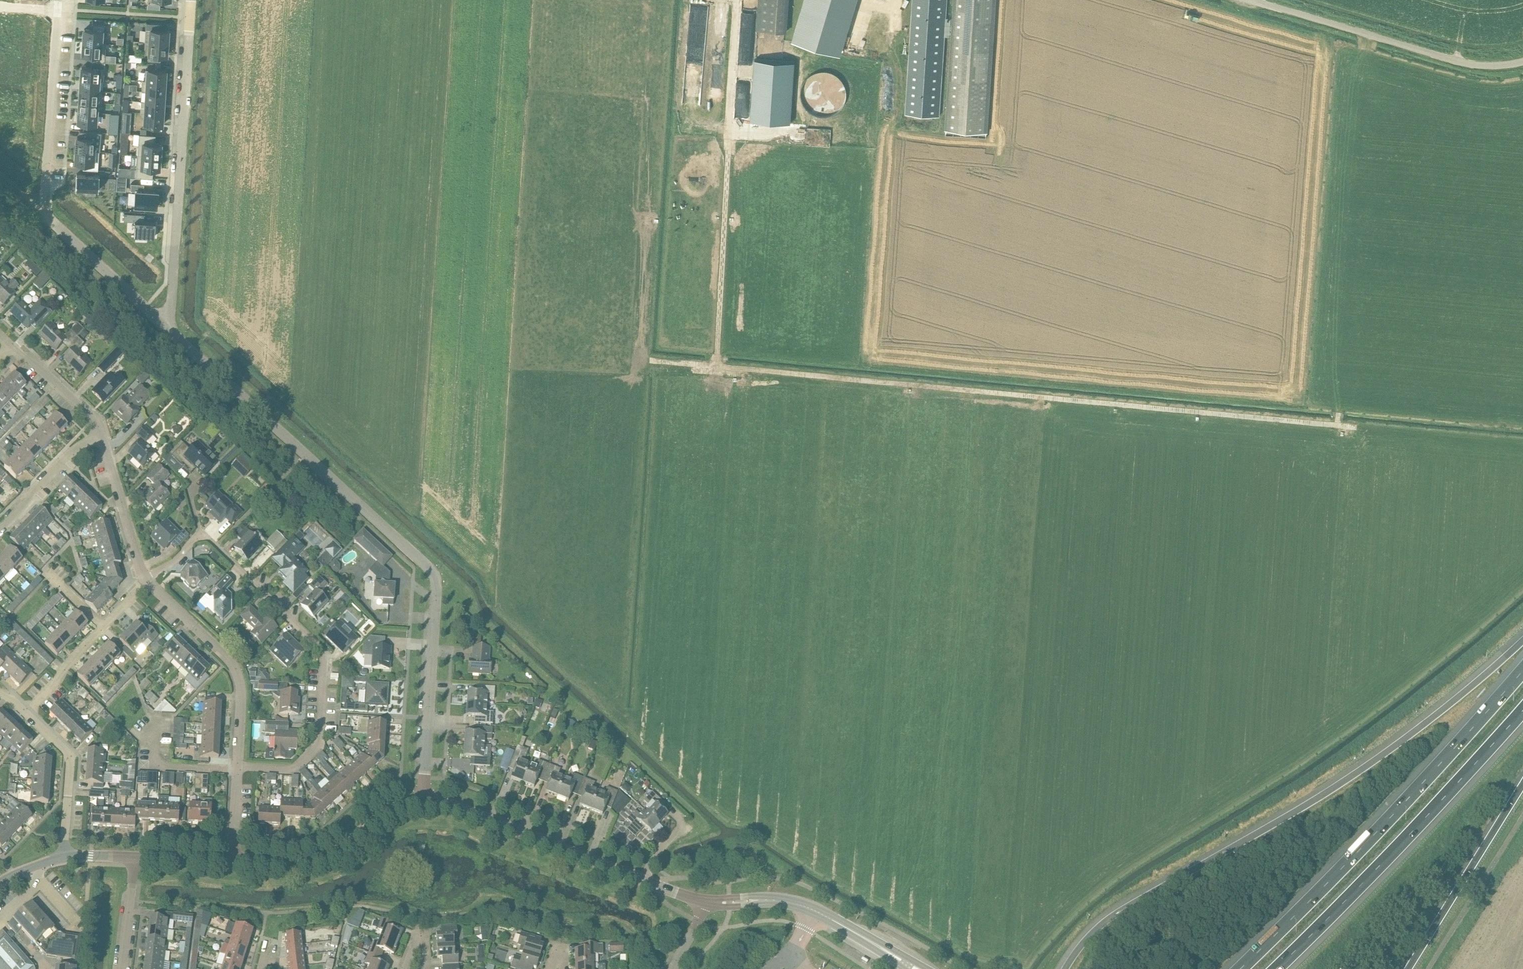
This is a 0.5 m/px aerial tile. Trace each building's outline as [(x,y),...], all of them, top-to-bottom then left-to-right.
[(147,8),(160,9),(160,5),(160,0),(148,0),(147,4),(147,8)] [(757,30),(787,32),(789,0),(759,0),(757,30)] [(800,36),(837,48),(851,0),(809,0),(800,36)] [(897,114),(915,115),(914,118),(932,120),(932,116),(939,116),(941,76),(946,0),(905,0),(900,74),(897,114)] [(945,129),(999,132),(1008,0),(953,0),(945,129)] [(10,18),(10,29),(28,30),(29,19),(10,18)] [(145,35),(145,41),(167,43),(168,30),(161,30),(162,23),(146,22),(146,29),(145,35)] [(84,29),(83,41),(104,42),(105,24),(92,23),(92,29),(84,29)] [(10,29),(9,39),(27,40),(28,30),(10,29)] [(9,39),(8,49),(27,50),(27,40),(9,39)] [(83,41),(82,53),(93,54),(92,61),(105,61),(106,42),(104,42),(83,41)] [(145,41),(144,53),(148,54),(148,60),(160,61),(161,55),(167,55),(167,43),(145,41)] [(8,49),(8,59),(26,60),(26,55),(27,50),(8,49)] [(8,59),(7,70),(18,71),(18,72),(23,72),(23,71),(25,71),(26,60),(8,59)] [(751,120),(790,123),(794,62),(755,59),(751,120)] [(81,66),(81,79),(99,80),(103,80),(104,68),(105,61),(92,61),(92,67),(81,66)] [(146,69),(145,80),(165,81),(166,70),(156,70),(146,69)] [(81,79),(80,89),(98,90),(99,80),(81,79)] [(142,80),(142,91),(164,92),(165,87),(165,81),(145,80),(142,80)] [(80,89),(79,101),(97,102),(102,103),(103,91),(98,90),(80,89)] [(141,101),(141,102),(152,102),(164,103),(164,98),(164,92),(142,91),(141,101)] [(79,101),(79,112),(96,113),(97,102),(79,101)] [(141,102),(140,113),(145,113),(154,113),(163,114),(164,103),(152,102),(141,102)] [(79,112),(78,122),(96,123),(96,113),(79,112)] [(145,113),(144,124),(153,124),(162,125),(163,114),(154,113),(145,113)] [(108,119),(107,132),(118,133),(118,119),(108,119)] [(77,137),(76,150),(94,151),(98,151),(100,151),(101,132),(79,131),(79,137),(77,137)] [(139,134),(137,154),(160,156),(161,143),(155,143),(155,135),(139,134)] [(76,150),(75,162),(85,162),(84,168),(97,169),(98,151),(94,151),(76,150)] [(119,167),(118,176),(127,176),(136,177),(152,178),(153,168),(159,168),(160,156),(137,154),(137,155),(136,168),(132,167),(119,167)] [(76,173),(75,189),(76,189),(76,188),(86,188),(86,193),(95,194),(95,189),(98,189),(98,190),(99,175),(99,176),(77,174),(77,173),(76,173)] [(117,176),(116,190),(121,190),(126,190),(127,176),(118,176),(117,176)] [(131,183),(131,190),(136,190),(135,205),(157,207),(158,192),(143,191),(144,184),(131,183)] [(124,213),(124,220),(135,221),(134,235),(155,236),(156,221),(144,221),(144,214),(124,213)] [(36,267),(31,272),(37,277),(41,272),(36,267)] [(48,279),(43,273),(36,280),(42,286),(48,279)] [(3,304),(2,305),(3,306),(10,299),(15,294),(13,292),(18,286),(12,281),(7,287),(0,280),(0,301),(3,304)] [(24,300),(24,305),(21,302),(18,306),(11,313),(27,329),(34,322),(44,312),(47,316),(51,312),(41,301),(35,307),(32,304),(33,303),(32,300),(30,297),(26,297),(24,300)] [(85,313),(84,313),(82,315),(86,319),(84,322),(88,326),(93,321),(85,313)] [(77,323),(71,330),(64,337),(51,324),(40,336),(56,351),(63,343),(67,347),(84,330),(77,323)] [(92,323),(88,327),(95,334),(99,330),(92,323)] [(84,330),(67,347),(72,351),(64,359),(80,374),(91,363),(78,350),(84,343),(78,337),(85,330),(84,330)] [(84,340),(88,335),(85,332),(80,336),(84,340)] [(115,361),(110,356),(99,367),(104,373),(115,361)] [(149,377),(144,372),(138,378),(143,384),(149,377)] [(14,374),(6,383),(18,394),(26,385),(14,374)] [(108,375),(99,384),(92,392),(101,400),(103,398),(105,401),(112,393),(124,381),(117,374),(113,379),(108,375)] [(9,402),(18,394),(6,383),(0,389),(0,394),(9,402)] [(125,398),(119,404),(112,411),(127,425),(139,412),(136,410),(149,396),(139,387),(126,400),(125,398)] [(1,411),(9,402),(0,394),(0,410),(1,411)] [(31,408),(40,399),(35,394),(28,402),(28,403),(28,404),(31,408)] [(31,408),(28,404),(19,413),(23,416),(31,408)] [(41,404),(34,410),(38,414),(44,407),(41,404)] [(29,423),(38,414),(34,410),(26,419),(29,423)] [(23,416),(19,413),(11,421),(15,425),(23,416)] [(47,423),(59,435),(68,426),(56,414),(47,423)] [(159,419),(154,415),(149,420),(154,425),(159,419)] [(26,419),(17,428),(20,431),(29,423),(26,419)] [(15,425),(11,421),(3,430),(7,434),(15,425)] [(59,435),(47,423),(39,432),(50,443),(59,435)] [(145,426),(143,428),(136,435),(141,440),(128,454),(142,467),(149,460),(156,454),(146,443),(154,435),(145,426)] [(175,426),(172,429),(173,434),(178,435),(181,431),(180,427),(175,426)] [(17,428),(11,434),(14,438),(20,431),(17,428)] [(30,441),(42,452),(50,443),(39,432),(30,441)] [(3,449),(9,443),(5,439),(0,445),(0,446),(3,449)] [(42,452),(30,441),(22,450),(33,461),(42,452)] [(205,475),(212,468),(217,463),(198,444),(191,451),(183,444),(172,456),(183,467),(191,474),(188,471),(194,464),(205,475)] [(33,461),(22,450),(13,459),(25,470),(33,461)] [(252,469),(247,464),(240,457),(231,466),(238,473),(244,478),(252,469)] [(25,470),(13,459),(4,468),(16,479),(25,470)] [(159,466),(154,471),(147,479),(154,486),(141,499),(154,511),(169,495),(159,486),(169,476),(159,466)] [(0,477),(0,478),(0,485),(4,481),(9,486),(13,482),(4,473),(0,477)] [(71,477),(59,489),(67,497),(78,484),(71,477)] [(75,504),(86,492),(78,484),(67,497),(75,504)] [(3,510),(18,494),(15,491),(0,506),(0,507),(3,510)] [(183,491),(175,499),(180,504),(184,499),(182,496),(185,493),(183,491)] [(75,504),(83,512),(94,500),(86,492),(75,504)] [(210,514),(220,523),(226,518),(232,523),(242,513),(235,506),(233,508),(218,494),(206,506),(212,512),(210,514)] [(94,500),(83,512),(90,519),(102,507),(94,500)] [(40,508),(33,516),(45,528),(52,520),(40,508)] [(47,530),(45,528),(33,516),(25,524),(37,536),(42,531),(44,533),(47,530)] [(92,527),(94,532),(90,534),(91,538),(96,537),(112,532),(108,522),(92,527)] [(167,547),(167,548),(171,544),(176,549),(189,536),(183,530),(179,535),(166,523),(157,532),(156,531),(155,532),(156,533),(152,537),(161,545),(163,543),(168,547),(167,547)] [(30,544),(37,536),(25,524),(17,532),(30,544)] [(246,529),(245,530),(238,537),(242,542),(235,549),(247,560),(254,553),(262,544),(246,529)] [(391,557),(362,530),(353,540),(377,563),(369,571),(376,577),(375,584),(374,599),(383,600),(383,605),(383,604),(393,605),(393,601),(394,601),(395,585),(389,585),(390,581),(386,578),(390,573),(383,566),(386,563),(383,561),(388,556),(391,558),(391,557)] [(284,539),(276,531),(266,542),(274,550),(284,539)] [(30,544),(17,532),(10,540),(22,552),(30,544)] [(112,532),(96,537),(99,548),(115,543),(112,532)] [(299,532),(295,537),(300,542),(304,537),(299,532)] [(294,538),(282,550),(275,558),(284,567),(279,573),(281,571),(283,572),(295,560),(306,549),(294,538)] [(334,560),(343,551),(333,542),(324,551),(334,560)] [(115,543),(99,548),(102,558),(118,553),(115,543)] [(38,546),(35,549),(40,553),(44,557),(47,554),(43,550),(38,546)] [(1,558),(13,569),(22,560),(10,548),(1,558)] [(214,551),(209,556),(215,562),(220,557),(214,551)] [(118,553),(102,558),(105,569),(117,565),(121,564),(118,553)] [(13,569),(1,558),(0,559),(0,574),(4,579),(13,569)] [(308,572),(295,560),(283,572),(285,574),(283,576),(294,587),(308,572)] [(335,560),(327,568),(334,576),(340,571),(340,566),(335,560)] [(191,564),(189,567),(181,575),(181,580),(189,588),(191,586),(192,587),(194,587),(194,586),(195,586),(197,588),(207,578),(206,578),(206,576),(207,576),(197,567),(194,564),(191,564)] [(105,569),(108,578),(100,586),(110,595),(119,586),(116,583),(117,579),(121,578),(117,565),(105,569)] [(231,612),(231,605),(231,595),(226,595),(226,591),(233,584),(225,575),(214,587),(218,591),(214,595),(208,601),(208,607),(214,613),(223,621),(231,612)] [(328,585),(319,576),(309,587),(314,592),(301,606),(317,620),(314,617),(323,607),(320,604),(325,599),(320,594),(328,585)] [(34,589),(40,584),(36,580),(30,585),(34,589)] [(24,591),(29,595),(34,589),(30,585),(24,591)] [(113,598),(110,595),(100,586),(93,594),(105,606),(113,598)] [(346,603),(351,598),(346,593),(341,598),(346,603)] [(105,606),(93,594),(85,602),(90,607),(97,614),(105,606)] [(13,604),(17,607),(22,602),(18,598),(13,604)] [(56,598),(49,605),(52,609),(60,601),(56,598)] [(7,609),(11,613),(17,607),(13,604),(7,609)] [(45,616),(52,609),(49,605),(42,612),(45,616)] [(250,607),(243,614),(241,617),(255,629),(250,634),(251,636),(247,639),(254,645),(258,641),(261,643),(269,635),(276,627),(267,619),(264,623),(254,613),(256,612),(250,607)] [(38,623),(45,616),(42,612),(34,620),(38,623)] [(88,625),(81,618),(75,613),(68,621),(80,633),(88,625)] [(330,621),(325,617),(320,622),(324,627),(330,621)] [(328,625),(332,630),(326,637),(332,643),(334,642),(345,652),(357,639),(339,621),(339,622),(335,618),(328,625)] [(17,626),(11,620),(8,624),(14,630),(17,626)] [(31,631),(38,623),(34,620),(27,627),(31,631)] [(80,633),(68,621),(60,629),(72,641),(80,633)] [(136,623),(128,632),(142,645),(147,639),(151,642),(158,636),(147,625),(143,630),(136,623)] [(26,635),(20,629),(17,633),(23,638),(26,635)] [(72,641),(60,629),(52,636),(65,648),(72,641)] [(135,652),(142,645),(128,632),(120,641),(126,646),(121,651),(132,661),(138,655),(135,652)] [(274,647),(292,663),(303,651),(286,634),(274,647)] [(45,644),(50,649),(57,656),(65,648),(52,636),(45,644)] [(35,643),(29,638),(26,641),(32,647),(35,643)] [(164,638),(156,646),(159,649),(167,641),(164,638)] [(384,639),(370,638),(364,645),(363,656),(373,656),(372,668),(379,669),(389,669),(390,655),(388,655),(389,648),(384,647),(384,639)] [(178,639),(172,646),(165,653),(173,660),(186,646),(178,639)] [(112,664),(120,656),(115,651),(108,644),(100,652),(112,664)] [(45,652),(39,646),(35,650),(41,656),(45,652)] [(186,646),(173,660),(181,668),(194,654),(186,646)] [(470,660),(469,674),(489,675),(489,661),(488,661),(489,648),(473,647),(472,656),(474,656),(474,660),(470,660)] [(20,648),(16,653),(21,658),(25,653),(20,648)] [(0,650),(0,669),(1,668),(1,667),(9,659),(0,650)] [(105,672),(112,664),(100,652),(93,660),(105,672)] [(1,667),(1,668),(10,676),(22,664),(13,654),(9,659),(1,667)] [(194,654),(181,668),(189,675),(202,662),(194,654)] [(97,679),(105,672),(93,660),(85,668),(97,679)] [(202,662),(189,675),(184,680),(196,691),(209,678),(205,674),(210,669),(202,662)] [(22,664),(10,676),(19,685),(32,673),(22,664)] [(97,679),(85,668),(77,676),(90,687),(97,679)] [(132,668),(125,676),(129,680),(136,672),(132,668)] [(257,678),(257,681),(261,681),(261,682),(269,682),(269,681),(269,674),(266,674),(266,671),(258,670),(257,678)] [(129,680),(125,676),(117,684),(121,688),(129,680)] [(341,704),(346,704),(347,688),(352,689),(353,683),(366,684),(364,706),(355,705),(354,712),(367,712),(368,706),(387,707),(388,684),(369,683),(370,678),(342,677),(341,704)] [(141,686),(140,687),(139,687),(141,693),(145,689),(145,690),(151,684),(146,679),(140,685),(141,686)] [(271,717),(271,722),(288,723),(288,714),(298,715),(299,705),(296,704),(297,693),(287,692),(287,684),(278,683),(259,682),(254,682),(253,690),(259,690),(259,691),(272,692),(272,694),(278,698),(281,698),(280,714),(281,714),(281,719),(275,716),(275,717),(271,717)] [(117,684),(110,692),(114,695),(121,688),(117,684)] [(495,688),(489,687),(479,686),(478,692),(468,692),(467,704),(487,705),(487,699),(494,700),(495,688)] [(104,697),(108,701),(114,695),(110,692),(104,697)] [(149,702),(154,696),(150,692),(144,698),(149,702)] [(154,696),(149,702),(153,706),(158,700),(154,696)] [(204,703),(203,713),(221,714),(221,704),(216,703),(216,699),(209,699),(209,703),(204,703)] [(536,699),(533,707),(539,709),(542,701),(536,699)] [(61,701),(50,713),(57,721),(69,708),(61,701)] [(487,705),(467,704),(466,716),(477,717),(476,723),(486,724),(492,724),(493,712),(486,712),(487,705)] [(69,708),(57,721),(65,728),(77,716),(69,708)] [(9,718),(1,711),(0,712),(0,728),(9,718)] [(202,724),(220,725),(221,714),(203,713),(202,724)] [(77,716),(65,728),(73,736),(85,724),(77,716)] [(0,728),(0,733),(5,738),(17,726),(9,718),(0,728)] [(275,734),(274,752),(274,759),(285,759),(290,759),(293,757),(293,750),(296,750),(297,731),(288,731),(288,723),(271,722),(266,722),(265,733),(275,734)] [(369,722),(368,732),(385,733),(386,723),(369,722)] [(174,727),(174,734),(184,734),(184,724),(174,723),(174,727)] [(85,724),(73,736),(81,743),(93,731),(85,724)] [(202,735),(219,736),(220,725),(202,724),(202,735)] [(5,738),(13,746),(25,734),(17,726),(5,738)] [(465,732),(464,745),(484,746),(485,740),(491,741),(492,728),(486,728),(476,727),(476,733),(465,732)] [(384,743),(385,733),(368,732),(367,742),(384,743)] [(25,734),(13,746),(21,754),(33,741),(25,734)] [(173,744),(180,744),(194,745),(194,740),(184,739),(184,734),(174,734),(173,740),(173,744)] [(201,746),(219,747),(219,736),(202,735),(201,746)] [(128,736),(124,739),(130,745),(134,741),(128,736)] [(336,747),(341,743),(337,738),(332,742),(336,747)] [(591,740),(588,748),(594,751),(597,743),(591,740)] [(370,745),(369,752),(380,757),(382,753),(384,754),(384,743),(367,742),(367,745),(370,745)] [(341,743),(336,747),(341,751),(345,747),(341,743)] [(484,753),(484,746),(464,745),(464,757),(474,758),(474,766),(490,767),(491,753),(484,753)] [(201,757),(208,758),(218,758),(219,747),(201,746),(201,757)] [(524,762),(527,756),(529,750),(517,746),(509,766),(515,768),(511,778),(522,783),(530,764),(524,762)] [(506,749),(500,768),(502,769),(507,770),(508,770),(514,752),(506,749)] [(108,758),(105,758),(105,752),(98,751),(88,750),(87,761),(105,763),(120,763),(121,757),(108,756),(108,758)] [(319,761),(325,756),(322,752),(315,758),(319,761)] [(379,760),(380,757),(369,752),(364,756),(362,755),(361,756),(372,768),(380,762),(379,760)] [(325,756),(319,761),(322,765),(325,762),(327,764),(330,761),(325,756)] [(365,775),(372,768),(361,756),(353,763),(365,775)] [(34,758),(34,765),(29,765),(29,769),(33,769),(51,770),(52,759),(34,758)] [(87,761),(87,772),(104,774),(105,763),(87,761)] [(543,780),(549,765),(539,761),(536,767),(530,764),(522,783),(534,787),(538,778),(543,780)] [(357,782),(365,775),(353,763),(346,769),(357,782)] [(557,796),(564,778),(558,776),(561,769),(549,765),(543,780),(549,782),(545,792),(557,796)] [(307,772),(304,768),(299,772),(303,777),(307,772)] [(32,780),(50,781),(51,770),(33,769),(32,780)] [(346,769),(338,776),(351,790),(354,787),(353,786),(357,782),(346,769)] [(104,774),(87,772),(86,783),(96,784),(103,785),(104,774)] [(137,772),(137,784),(148,785),(148,773),(137,772)] [(307,772),(303,777),(307,781),(312,777),(307,772)] [(347,793),(351,790),(338,776),(334,772),(326,779),(342,796),(346,792),(347,793)] [(148,773),(148,785),(156,785),(157,773),(148,773)] [(177,773),(176,784),(185,785),(185,778),(183,778),(183,774),(177,773)] [(578,793),(584,778),(573,774),(570,780),(564,778),(557,796),(568,801),(572,791),(578,793)] [(121,790),(126,790),(130,791),(133,791),(134,776),(128,775),(128,780),(127,782),(119,782),(119,788),(121,788),(121,790)] [(334,802),(342,796),(326,779),(325,778),(318,785),(334,802)] [(584,778),(578,793),(583,795),(579,805),(591,810),(598,791),(587,787),(590,780),(584,778)] [(32,791),(49,792),(50,781),(32,780),(32,791)] [(488,780),(487,791),(496,792),(497,781),(488,780)] [(624,782),(620,787),(627,793),(631,789),(624,782)] [(326,809),(334,802),(318,785),(313,789),(318,794),(315,797),(326,809)] [(598,791),(591,810),(602,814),(606,805),(612,807),(618,792),(607,787),(604,794),(598,791)] [(48,803),(49,792),(32,791),(31,802),(48,803)] [(104,792),(89,791),(89,798),(104,799),(104,798),(104,792)] [(619,791),(612,809),(619,814),(630,801),(619,791)] [(645,811),(659,824),(667,815),(660,807),(660,808),(664,804),(652,792),(644,801),(649,806),(645,811)] [(315,800),(310,804),(314,816),(318,815),(319,816),(326,809),(315,797),(313,798),(315,800)] [(103,809),(104,809),(104,800),(99,800),(98,809),(92,808),(91,826),(102,826),(103,809)] [(280,817),(290,818),(291,800),(281,800),(281,808),(280,817)] [(290,818),(300,819),(301,801),(291,800),(290,818)] [(310,817),(314,816),(310,804),(303,804),(303,801),(301,801),(300,819),(310,819),(310,817)] [(135,828),(135,820),(136,803),(135,803),(135,811),(125,810),(124,827),(135,828)] [(135,820),(146,821),(147,803),(136,803),(135,820)] [(146,821),(157,821),(158,804),(147,803),(146,821)] [(12,812),(24,825),(32,817),(25,810),(19,804),(12,812)] [(157,821),(168,822),(169,804),(158,804),(157,821)] [(179,805),(169,804),(168,822),(178,822),(179,812),(179,805)] [(199,823),(200,805),(189,805),(188,823),(199,823)] [(200,805),(199,823),(210,824),(211,806),(200,805)] [(258,824),(269,825),(270,807),(259,807),(258,824)] [(281,808),(270,807),(269,825),(280,826),(280,817),(281,808)] [(102,826),(113,827),(114,809),(104,809),(103,809),(102,826)] [(125,810),(114,809),(113,827),(124,827),(125,810)] [(659,824),(645,811),(640,815),(635,810),(627,819),(639,830),(643,826),(651,833),(659,824)] [(4,820),(17,832),(24,825),(12,812),(4,820)] [(9,840),(17,832),(4,820),(0,824),(0,831),(9,840)] [(1,848),(9,840),(0,831),(0,847),(1,848)] [(14,921),(10,924),(8,926),(16,935),(22,929),(46,956),(56,958),(76,961),(80,938),(59,934),(32,904),(26,910),(27,911),(21,917),(20,915),(14,920),(14,921)] [(360,910),(347,925),(359,929),(365,912),(360,910)] [(187,922),(186,932),(191,933),(193,916),(174,913),(173,921),(187,922)] [(169,919),(150,917),(149,928),(168,930),(169,919)] [(382,932),(380,938),(398,944),(402,933),(391,929),(393,923),(381,919),(377,930),(382,932)] [(232,935),(250,941),(253,930),(235,925),(229,923),(226,933),(232,935)] [(354,928),(346,925),(342,942),(348,944),(354,928)] [(456,927),(451,928),(441,928),(441,934),(436,934),(437,946),(454,945),(453,939),(457,939),(456,927)] [(482,941),(488,941),(488,933),(489,933),(488,927),(480,928),(480,934),(481,934),(482,941)] [(148,938),(166,941),(168,930),(149,928),(148,938)] [(35,968),(34,967),(33,966),(10,939),(6,935),(2,931),(0,933),(0,968),(35,968)] [(6,935),(10,939),(14,936),(10,931),(6,935)] [(523,952),(543,958),(544,952),(541,951),(543,946),(540,945),(541,939),(521,933),(517,944),(525,946),(523,952)] [(286,947),(301,945),(300,934),(285,935),(286,947)] [(228,945),(246,951),(250,941),(232,935),(230,941),(226,940),(224,944),(228,946),(228,945)] [(147,949),(165,951),(166,941),(148,938),(147,949)] [(393,955),(398,944),(380,938),(378,944),(372,942),(371,945),(364,943),(361,949),(369,952),(381,957),(383,951),(393,955)] [(609,944),(609,953),(623,952),(623,943),(609,944)] [(287,957),(303,955),(309,955),(307,944),(301,945),(286,947),(287,957)] [(575,951),(575,964),(592,964),(592,955),(603,955),(603,944),(581,945),(581,951),(575,951)] [(225,956),(243,961),(246,951),(228,945),(228,946),(225,956)] [(454,945),(437,946),(437,958),(442,958),(442,964),(458,963),(457,951),(454,951),(454,945)] [(204,948),(198,947),(193,946),(192,958),(197,958),(198,952),(202,953),(204,948)] [(145,960),(164,962),(165,951),(147,949),(145,960)] [(369,968),(388,968),(389,967),(378,963),(381,957),(369,952),(364,964),(370,966),(369,968)] [(516,968),(532,968),(533,968),(536,968),(538,963),(541,964),(543,958),(523,952),(521,958),(514,956),(511,967),(516,968)] [(287,957),(288,968),(304,966),(303,955),(287,957)] [(231,968),(241,968),(243,961),(225,956),(222,966),(231,968)] [(164,962),(145,960),(144,968),(163,968),(164,962)]
